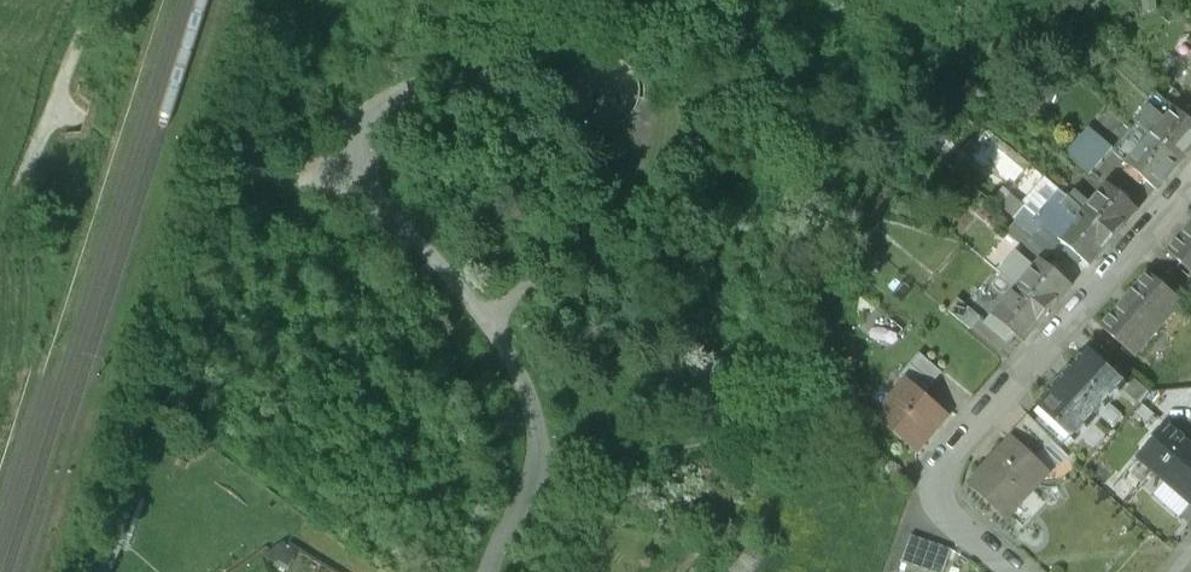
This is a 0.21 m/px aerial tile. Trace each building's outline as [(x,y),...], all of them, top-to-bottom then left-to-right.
[(630,10),(639,19),(658,0),(641,0),(630,10)] [(633,54),(631,49),(626,52),(626,53),(628,58),(629,63),(629,68),(630,68),(629,77),(635,78),(636,69),(635,60),(633,54)] [(1183,66),(1190,74),(1190,57),(1183,66)] [(1159,82),(1134,109),(1178,148),(1190,133),(1190,112),(1159,82)] [(1178,148),(1134,109),(1128,116),(1129,117),(1140,127),(1121,148),(1152,176),(1178,148)] [(1108,132),(1084,111),(1073,124),(1097,144),(1108,132)] [(1129,117),(1110,138),(1121,148),(1140,127),(1129,117)] [(1097,144),(1073,124),(1060,138),(1084,159),(1097,144)] [(1063,184),(1042,165),(1020,191),(1041,210),(1039,212),(1086,252),(1110,224),(1063,184)] [(1133,197),(1102,170),(1084,191),(1069,178),(1063,184),(1110,224),(1133,197)] [(1041,210),(1020,191),(1009,204),(1011,206),(1030,222),(1039,212),(1041,210)] [(1030,222),(1011,206),(1001,218),(1021,235),(1032,223),(1030,222)] [(1165,238),(1190,261),(1190,208),(1165,238)] [(1067,273),(1036,247),(1028,256),(1012,243),(998,260),(1044,300),(1067,273)] [(1005,283),(980,311),(999,327),(1006,319),(1018,329),(1044,300),(998,260),(990,270),(1005,283)] [(1145,260),(1098,315),(1132,344),(1179,290),(1145,260)] [(973,305),(952,287),(944,295),(965,313),(973,305)] [(1083,340),(1035,392),(1042,399),(1073,427),(1121,375),(1083,340)] [(914,342),(894,365),(903,372),(904,371),(919,384),(937,362),(914,342)] [(919,384),(904,371),(903,372),(873,408),(911,440),(942,403),(919,384)] [(1073,427),(1042,399),(1032,410),(1050,429),(1061,440),(1073,427)] [(1025,403),(1003,425),(1008,431),(1009,431),(1010,430),(1030,449),(1031,449),(1050,429),(1032,410),(1025,403)] [(1165,414),(1135,448),(1189,496),(1190,494),(1190,437),(1165,414)] [(1008,431),(968,474),(1003,507),(1045,462),(1031,449),(1030,449),(1010,430),(1009,431),(1008,431)] [(948,539),(907,524),(898,551),(939,566),(948,539)] [(291,537),(274,528),(256,540),(279,557),(291,537)] [(758,549),(739,536),(714,571),(715,571),(741,571),(758,549)]
